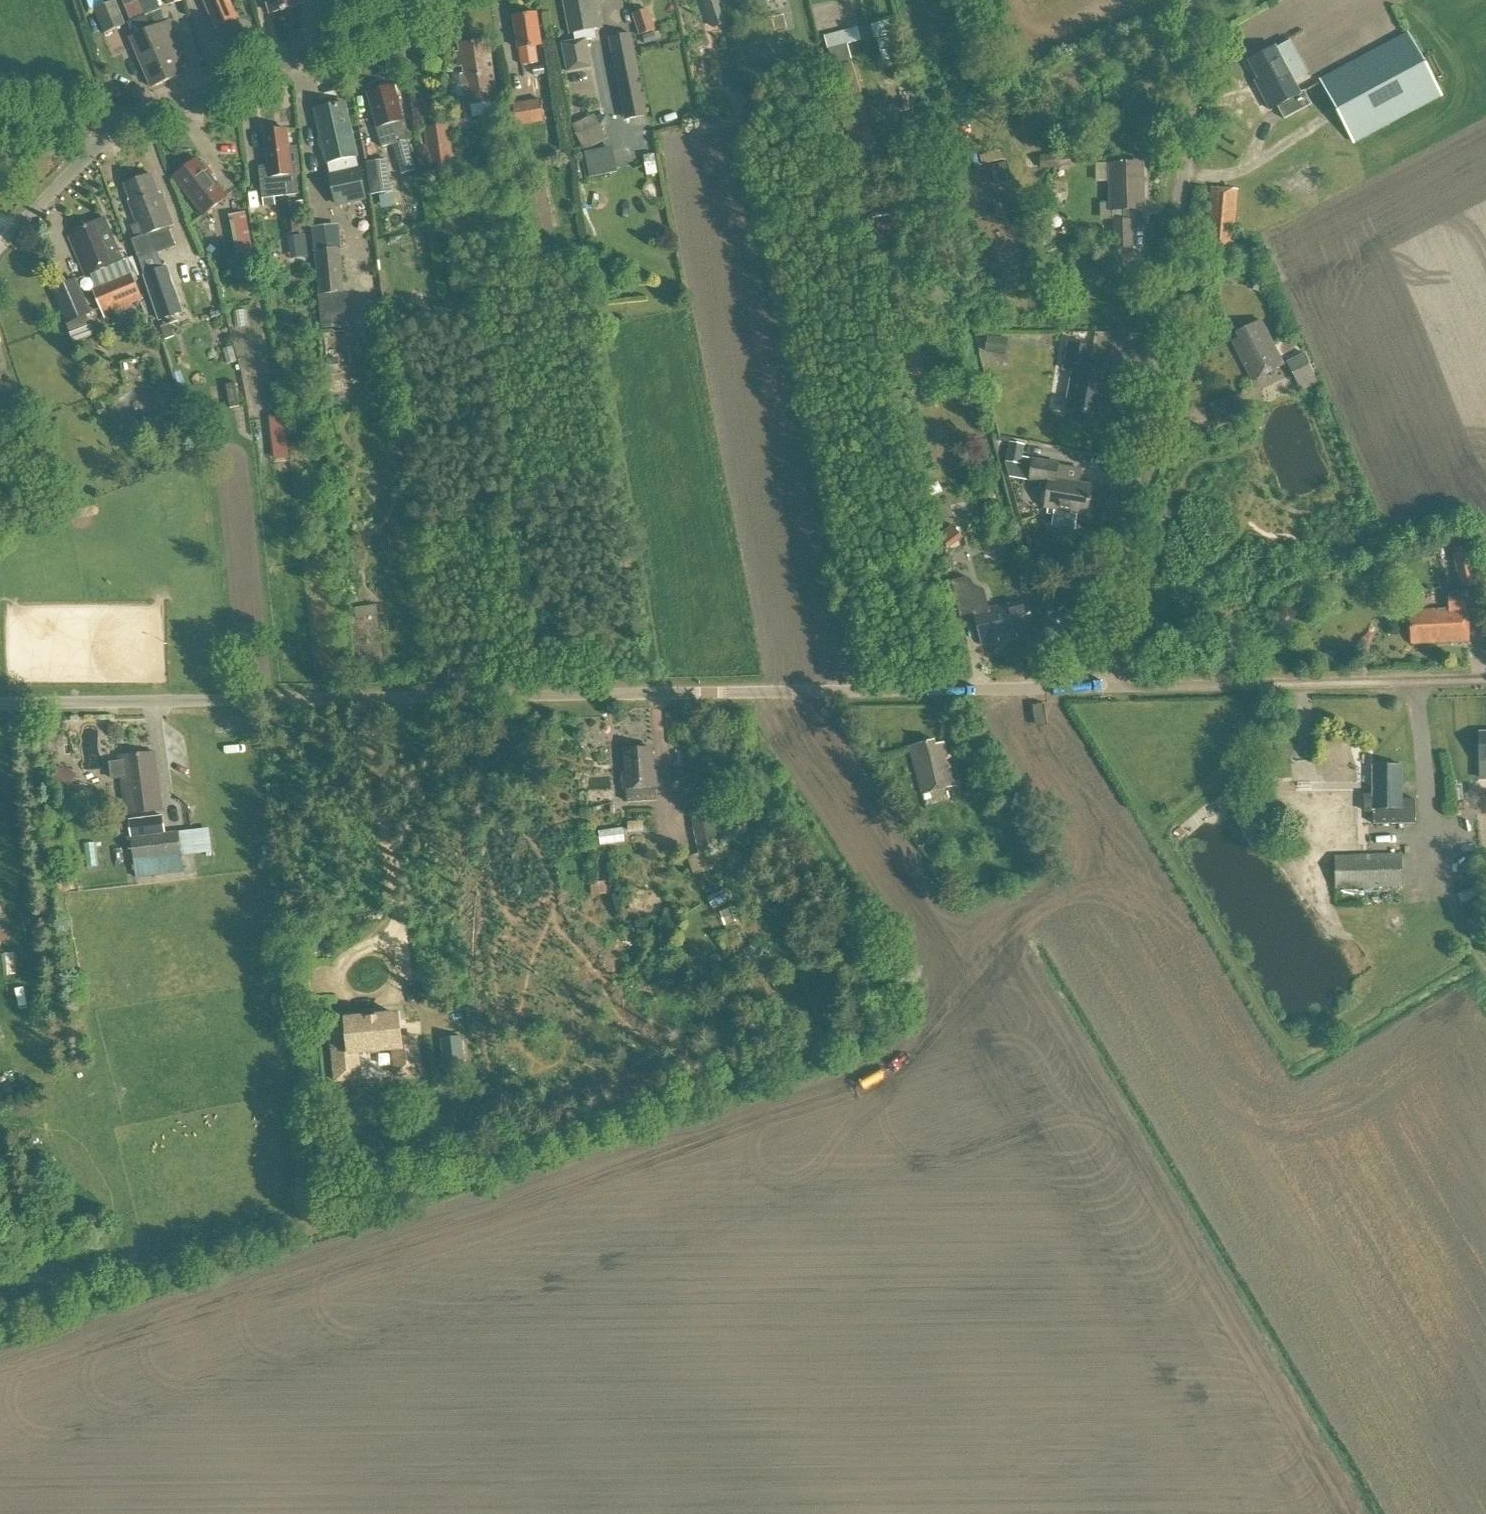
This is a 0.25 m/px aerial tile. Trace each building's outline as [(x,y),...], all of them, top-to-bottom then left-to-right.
[(93,13),(95,12),(105,35),(126,26),(115,0),(87,0),(93,13)] [(147,17),(140,2),(139,0),(122,0),(126,9),(132,24),(147,17)] [(147,17),(161,11),(157,0),(139,0),(140,2),(147,17)] [(237,20),(228,0),(204,0),(216,29),(237,20)] [(302,7),(300,0),(267,0),(271,15),(302,7)] [(570,36),(574,35),(576,43),(563,45),(568,73),(592,69),(586,42),(594,40),(592,31),(602,29),(597,0),(563,0),(570,36)] [(705,10),(720,5),(718,0),(702,0),(705,10)] [(640,37),(655,32),(648,11),(634,16),(640,37)] [(535,48),(542,47),(537,14),(514,18),(518,50),(520,50),(522,67),(538,64),(535,48)] [(772,19),(776,32),(787,29),(789,36),(796,34),(793,24),(786,26),(784,16),(772,19)] [(155,54),(167,83),(184,76),(181,69),(187,66),(169,22),(153,29),(163,51),(155,54)] [(827,50),(865,40),(862,27),(823,37),(827,50)] [(151,89),(167,83),(155,54),(163,51),(153,29),(130,38),(151,89)] [(1353,144),(1442,97),(1409,35),(1320,82),(1353,144)] [(631,36),(610,40),(621,97),(630,95),(635,119),(647,117),(631,36)] [(498,101),(489,41),(465,45),(466,52),(457,53),(461,77),(449,78),(452,100),(464,98),(465,106),(471,105),(473,118),(500,114),(498,101)] [(852,61),(848,46),(827,52),(831,66),(852,61)] [(1289,123),(1314,109),(1306,96),(1302,98),(1275,48),(1249,63),(1264,90),(1260,92),(1273,115),(1282,110),(1289,123)] [(861,95),(851,65),(832,71),(841,101),(861,95)] [(403,121),(393,87),(369,94),(378,128),(376,128),(382,149),(394,146),(402,176),(415,172),(407,143),(411,141),(405,120),(403,121)] [(541,102),(514,106),(517,128),(544,124),(541,102)] [(357,159),(345,105),(316,112),(328,166),(357,159)] [(594,118),(571,128),(582,153),(605,142),(594,118)] [(432,168),(453,165),(447,126),(426,129),(432,168)] [(289,149),(287,131),(265,134),(269,170),(259,171),(263,200),(299,196),(297,176),(300,175),(297,148),(289,149)] [(584,154),(589,179),(618,173),(613,148),(584,154)] [(1070,157),(1045,158),(1045,169),(1070,168),(1070,157)] [(191,165),(174,178),(203,217),(227,198),(211,178),(215,175),(204,162),(194,170),(191,165)] [(369,196),(391,194),(388,163),(366,166),(369,196)] [(1114,222),(1115,250),(1133,249),(1132,228),(1143,228),(1142,211),(1145,211),(1143,170),(1135,170),(1135,165),(1109,166),(1111,212),(1124,212),(1124,221),(1114,222)] [(367,201),(359,169),(328,177),(336,209),(367,201)] [(152,175),(125,185),(131,201),(129,202),(138,226),(133,227),(137,239),(133,241),(139,260),(154,254),(152,249),(174,242),(169,228),(173,227),(162,194),(159,195),(152,175)] [(552,230),(546,188),(536,190),(543,232),(552,230)] [(1232,256),(1238,191),(1211,189),(1206,254),(1232,256)] [(298,206),(285,207),(288,236),(301,234),(298,206)] [(230,217),(237,256),(253,253),(247,214),(230,217)] [(86,278),(91,276),(97,291),(131,277),(124,262),(124,263),(106,220),(77,232),(78,236),(70,240),(86,278)] [(319,296),(345,294),(341,251),(339,229),(313,232),(319,296)] [(246,288),(264,285),(260,256),(235,260),(236,270),(239,289),(246,288)] [(131,277),(93,293),(105,321),(142,305),(131,277)] [(77,282),(53,293),(68,327),(92,317),(77,282)] [(1253,382),(1284,366),(1261,322),(1237,334),(1240,339),(1233,343),(1253,382)] [(988,338),(986,352),(1000,355),(1003,340),(988,338)] [(1068,345),(1064,371),(1072,372),(1069,392),(1066,409),(1066,410),(1101,416),(1106,389),(1109,390),(1112,371),(1091,368),(1094,349),(1068,345)] [(1288,364),(1294,375),(1299,386),(1311,380),(1299,358),(1288,364)] [(1235,415),(1228,401),(1216,406),(1222,421),(1235,415)] [(270,418),(275,461),(291,459),(286,416),(270,418)] [(1025,447),(1011,445),(1007,464),(1022,466),(1025,447)] [(1059,465),(1033,461),(1030,482),(1049,485),(1045,509),(1087,516),(1092,487),(1056,481),(1059,465)] [(949,549),(963,539),(953,527),(940,537),(949,549)] [(1465,546),(1450,550),(1459,589),(1474,586),(1465,546)] [(1027,572),(1020,554),(1006,560),(1012,578),(1027,572)] [(981,646),(1000,642),(999,640),(1016,636),(1016,637),(1035,633),(1028,603),(1009,607),(1009,606),(988,611),(986,603),(987,603),(985,592),(984,592),(984,591),(983,590),(982,590),(982,589),(981,589),(980,589),(979,589),(978,589),(977,588),(976,588),(975,588),(975,587),(974,587),(973,586),(973,585),(973,584),(972,584),(972,583),(972,582),(972,581),(971,581),(971,580),(970,580),(970,579),(969,579),(968,579),(967,578),(966,578),(965,579),(951,582),(960,618),(974,614),(981,646)] [(1416,620),(1410,620),(1412,646),(1469,643),(1467,609),(1465,610),(1464,594),(1448,595),(1449,610),(1416,612),(1416,620)] [(922,796),(956,788),(944,744),(936,746),(934,741),(909,748),(922,796)] [(655,789),(658,789),(657,773),(654,773),(652,750),(625,752),(626,775),(623,775),(625,791),(627,791),(628,803),(656,801),(655,789)] [(128,815),(162,811),(155,754),(119,758),(122,781),(124,780),(128,815)] [(1365,797),(1365,814),(1372,814),(1372,826),(1414,826),(1414,802),(1401,802),(1401,768),(1372,768),(1372,772),(1372,786),(1372,797),(1365,797)] [(1311,784),(1314,825),(1322,824),(1323,848),(1361,846),(1358,797),(1322,799),(1321,783),(1311,784)] [(1465,810),(1464,802),(1456,803),(1457,811),(1465,810)] [(719,849),(712,817),(691,821),(698,853),(719,849)] [(166,834),(164,818),(129,822),(136,880),(184,875),(179,833),(166,834)] [(1335,890),(1402,888),(1402,856),(1335,858),(1335,890)] [(330,1046),(334,1084),(363,1081),(360,1056),(392,1053),(395,1078),(422,1076),(418,1036),(403,1037),(400,1012),(343,1018),(345,1044),(330,1046)]
